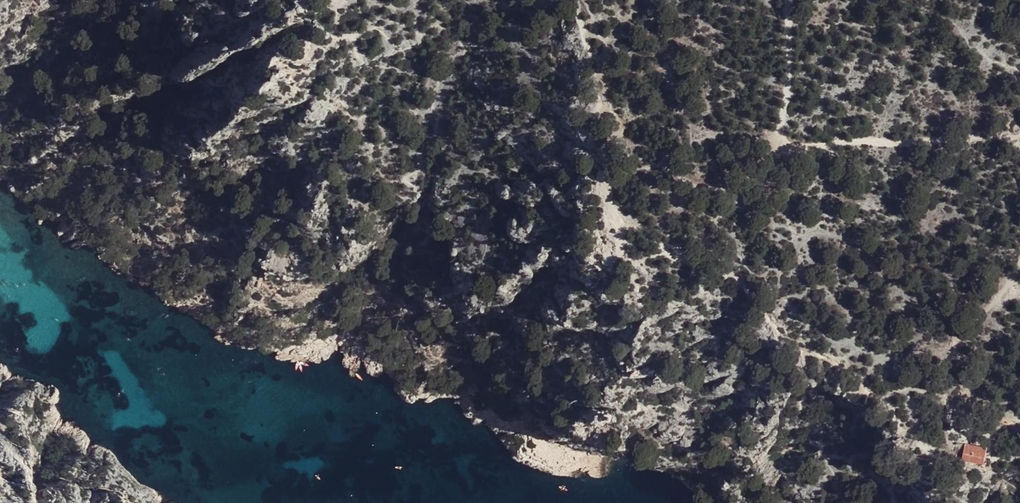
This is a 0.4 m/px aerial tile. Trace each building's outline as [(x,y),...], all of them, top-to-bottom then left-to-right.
[(978,462),(983,463),(986,448),(965,443),(962,458),(978,462)]
